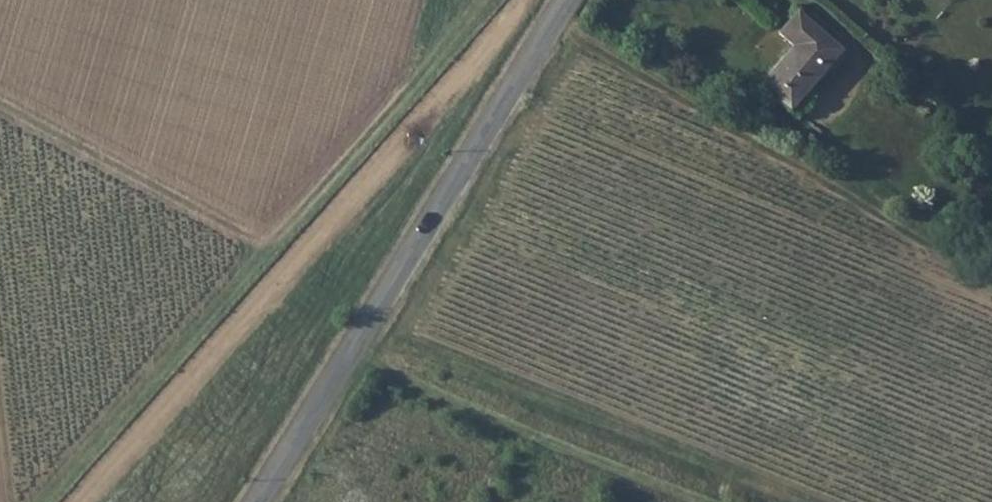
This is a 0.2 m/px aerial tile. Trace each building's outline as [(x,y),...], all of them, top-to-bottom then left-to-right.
[(842,51),(800,15),(782,36),(795,49),(761,87),(791,110),(842,51)]
